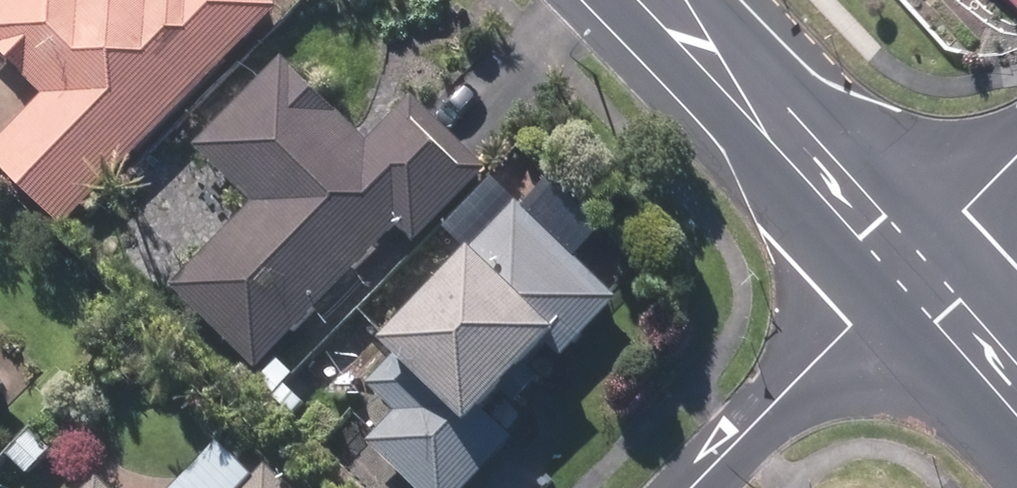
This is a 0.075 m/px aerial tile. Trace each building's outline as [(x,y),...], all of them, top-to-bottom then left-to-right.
[(70,232),(288,13),(275,0),(23,0),(0,23),(0,46),(52,98),(0,151),(0,162),(70,232)] [(184,293),(264,372),(411,225),(429,244),(497,175),(425,103),(380,148),(295,64),(206,151),(266,210),(184,293)] [(423,487),(478,487),(521,442),(501,422),(566,354),(574,363),(629,303),(528,207),(483,253),(491,261),(405,351),(411,357),(379,391),(408,416),(380,447),(423,487)] [(267,380),(282,395),(322,356),(309,344),(285,367),(284,364),(267,380)] [(16,392),(0,376),(0,408),(16,392)] [(279,399),(295,419),(309,407),(293,388),(279,399)] [(17,460),(36,477),(57,455),(39,437),(17,460)] [(278,474),(265,487),(292,487),(278,474)]
